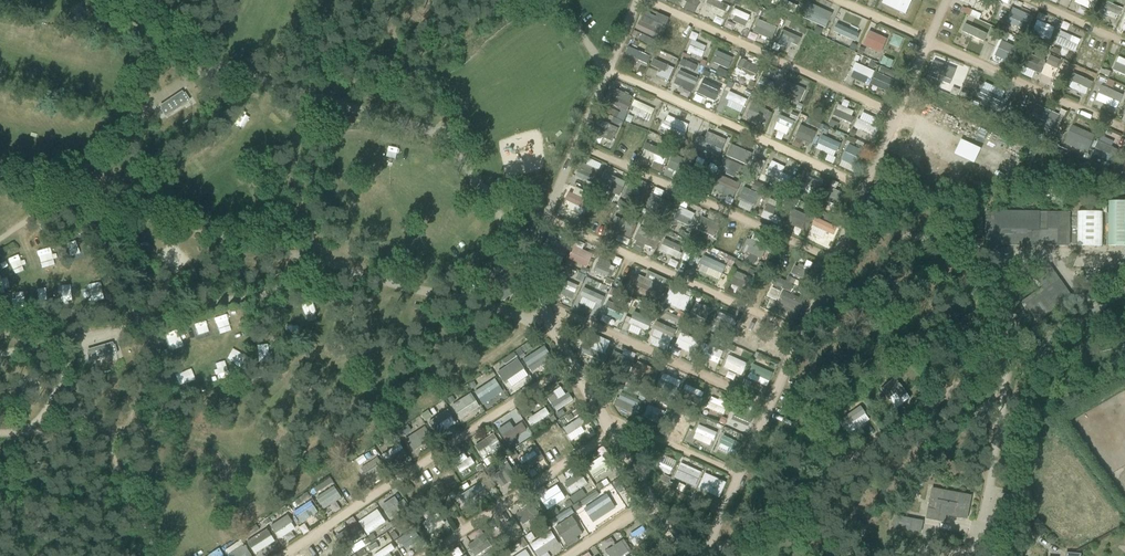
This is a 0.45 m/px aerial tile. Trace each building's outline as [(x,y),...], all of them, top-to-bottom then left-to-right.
[(722,17),(726,5),(714,0),(707,0),(703,10),(722,17)] [(883,5),(904,14),(907,9),(907,10),(911,1),(908,0),(886,0),(883,5)] [(979,9),(984,0),(961,0),(979,9)] [(1093,11),(1097,0),(1075,0),(1074,2),(1093,11)] [(1116,18),(1119,12),(1103,4),(1100,11),(1116,18)] [(1011,9),(1006,21),(1027,31),(1033,18),(1011,9)] [(746,26),(750,14),(736,10),(732,22),(746,26)] [(642,16),(636,30),(657,39),(663,26),(665,27),(669,19),(657,14),(654,22),(642,16)] [(1049,39),(1055,27),(1037,19),(1032,31),(1049,39)] [(758,21),(753,33),(770,41),(773,34),(774,35),(777,28),(758,21)] [(839,23),(834,31),(853,40),(857,32),(839,23)] [(681,48),(688,34),(670,26),(663,40),(681,48)] [(773,49),(777,51),(780,45),(789,48),(791,43),(798,46),(802,37),(782,29),(773,49)] [(1075,52),(1081,39),(1061,30),(1055,43),(1075,52)] [(696,41),(699,34),(693,32),(686,53),(701,58),(706,45),(696,41)] [(867,38),(863,46),(880,53),(886,40),(872,33),(869,39),(867,38)] [(1001,42),(995,56),(1013,64),(1019,51),(1001,42)] [(712,61),(728,69),(733,57),(717,50),(712,61)] [(825,64),(846,70),(849,57),(828,51),(825,64)] [(1025,53),(1019,65),(1039,74),(1045,62),(1025,53)] [(654,60),(651,66),(659,70),(656,76),(668,81),(673,69),(654,60)] [(740,61),(734,73),(753,82),(758,69),(740,61)] [(933,62),(928,76),(950,85),(953,77),(945,74),(947,67),(933,62)] [(854,63),(852,73),(873,77),(875,67),(854,63)] [(679,72),(674,84),(692,92),(698,80),(679,72)] [(1073,74),(1070,81),(1076,84),(1073,90),(1086,96),(1089,90),(1092,83),(1073,74)] [(703,80),(697,94),(715,102),(721,88),(703,80)] [(783,88),(781,94),(800,102),(805,90),(792,84),(789,90),(783,88)] [(609,94),(605,102),(626,112),(629,104),(632,98),(613,89),(610,95),(609,94)] [(962,90),(960,95),(970,98),(972,93),(967,91),(962,90)] [(168,104),(172,111),(185,103),(181,96),(168,104)] [(105,99),(102,111),(114,115),(117,103),(105,99)] [(649,122),(655,108),(634,99),(631,106),(634,107),(631,114),(649,122)] [(838,104),(834,116),(851,122),(855,110),(838,104)] [(751,105),(749,111),(759,115),(757,121),(767,125),(772,114),(751,105)] [(1033,113),(1027,126),(1049,136),(1058,116),(1040,107),(1037,114),(1033,113)] [(878,127),(876,126),(879,118),(861,111),(855,127),(875,135),(878,127)] [(779,114),(773,129),(788,135),(794,120),(779,114)] [(594,128),(592,133),(612,142),(618,129),(596,119),(593,127),(594,128)] [(800,126),(795,137),(811,144),(816,133),(800,126)] [(1072,126),(1067,138),(1089,148),(1094,136),(1072,126)] [(708,153),(722,158),(730,136),(717,131),(714,141),(712,141),(708,153)] [(816,149),(828,154),(825,159),(832,162),(841,143),(822,134),(816,149)] [(1101,136),(1093,155),(1114,164),(1116,158),(1119,152),(1111,148),(1113,142),(1101,136)] [(382,156),(386,145),(375,141),(371,152),(382,156)] [(731,146),(726,156),(747,165),(752,155),(731,146)] [(849,146),(842,160),(859,168),(866,154),(849,146)] [(640,156),(660,163),(663,156),(643,149),(640,156)] [(415,163),(417,153),(407,150),(404,161),(415,163)] [(671,162),(668,168),(685,176),(691,162),(687,160),(687,162),(673,155),(670,162),(671,162)] [(579,170),(576,176),(593,184),(599,171),(582,164),(579,170)] [(697,167),(691,179),(708,187),(714,174),(697,167)] [(717,184),(714,190),(732,198),(735,192),(736,192),(739,185),(719,176),(716,183),(717,184)] [(603,177),(599,187),(619,197),(622,189),(610,184),(612,180),(603,177)] [(805,177),(799,189),(816,197),(819,191),(817,190),(820,183),(805,177)] [(561,214),(580,219),(588,191),(570,186),(561,214)] [(745,188),(739,200),(754,206),(759,195),(745,188)] [(830,189),(825,201),(842,209),(848,196),(830,189)] [(651,195),(646,207),(666,217),(669,210),(671,204),(651,195)] [(767,206),(765,211),(779,218),(782,212),(782,213),(785,206),(769,199),(767,205),(767,206)] [(685,209),(687,204),(681,201),(673,219),(689,226),(695,213),(685,209)] [(1107,204),(1107,248),(1124,248),(1124,204),(1107,204)] [(790,216),(788,222),(807,230),(809,224),(807,223),(810,218),(793,210),(790,216)] [(985,245),(1069,246),(1069,213),(986,212),(985,245)] [(1101,215),(1077,215),(1077,248),(1101,248),(1101,215)] [(613,223),(610,229),(630,238),(635,226),(615,217),(613,223)] [(354,234),(370,229),(367,218),(350,223),(354,234)] [(700,225),(698,231),(713,238),(718,226),(701,218),(698,224),(700,225)] [(640,228),(634,240),(655,250),(661,238),(640,228)] [(192,256),(176,238),(157,255),(173,274),(192,256)] [(665,240),(662,245),(674,251),(672,256),(679,259),(681,254),(678,252),(681,247),(665,240)] [(749,240),(744,252),(761,259),(766,247),(749,240)] [(572,254),(569,260),(587,268),(589,261),(590,262),(593,255),(574,247),(571,254),(572,254)] [(656,258),(676,267),(679,260),(659,252),(656,258)] [(17,256),(8,261),(15,275),(24,271),(17,256)] [(598,261),(594,271),(610,278),(613,272),(609,270),(610,266),(610,264),(600,260),(598,261)] [(808,280),(811,272),(795,266),(792,274),(808,280)] [(1032,300),(1025,305),(1039,324),(1073,300),(1050,267),(1040,273),(1048,284),(1030,297),(1032,300)] [(735,272),(730,284),(741,289),(744,283),(750,286),(753,280),(735,272)] [(638,276),(633,289),(658,300),(664,287),(638,276)] [(575,293),(577,285),(568,282),(566,290),(575,293)] [(63,300),(71,300),(70,290),(62,290),(63,300)] [(670,290),(665,303),(683,311),(686,305),(687,305),(689,299),(670,290)] [(581,303),(596,310),(601,298),(587,291),(581,303)] [(48,303),(47,293),(36,294),(36,304),(48,303)] [(781,300),(779,305),(799,314),(804,302),(784,293),(782,294),(780,298),(781,299),(781,300)] [(706,320),(711,308),(695,302),(690,314),(706,320)] [(608,303),(606,309),(614,311),(616,305),(608,303)] [(635,313),(629,324),(646,331),(652,321),(635,313)] [(212,317),(215,335),(228,333),(225,315),(212,317)] [(745,321),(738,335),(757,343),(764,330),(745,321)] [(655,330),(652,337),(662,342),(669,345),(676,331),(657,323),(654,330),(655,330)] [(192,329),(196,344),(208,340),(204,325),(192,329)] [(681,334),(675,346),(694,355),(700,343),(681,334)] [(585,346),(582,353),(604,363),(608,356),(604,355),(607,349),(594,343),(591,349),(585,346)] [(698,354),(719,362),(723,351),(703,343),(698,354)] [(98,349),(100,357),(115,353),(113,345),(98,349)] [(544,347),(523,361),(527,367),(528,367),(531,372),(552,358),(548,353),(549,353),(544,347)] [(614,352),(608,365),(628,374),(631,367),(630,367),(633,361),(614,352)] [(742,376),(747,362),(728,355),(723,368),(742,376)] [(517,358),(497,372),(504,382),(507,380),(512,386),(529,375),(517,358)] [(635,369),(632,377),(652,386),(658,372),(651,369),(649,375),(635,369)] [(767,386),(769,380),(749,372),(747,378),(767,386)] [(496,378),(474,391),(483,405),(504,392),(496,378)] [(894,380),(880,392),(888,401),(895,395),(900,401),(907,395),(894,380)] [(682,389),(703,399),(705,393),(684,383),(682,389)] [(707,402),(715,407),(723,396),(716,391),(707,402)] [(452,404),(460,419),(480,408),(472,393),(452,404)] [(616,398),(613,404),(634,414),(639,401),(622,393),(619,400),(616,398)] [(551,403),(554,410),(571,401),(568,394),(551,403)] [(642,418),(661,425),(666,411),(648,404),(642,418)] [(527,419),(531,426),(550,414),(545,407),(527,419)] [(737,408),(732,420),(747,427),(750,421),(753,414),(737,408)] [(581,426),(585,424),(581,417),(564,427),(571,441),(585,433),(581,426)] [(711,446),(717,431),(699,424),(693,439),(711,446)] [(424,427),(406,439),(413,451),(432,439),(424,427)] [(543,442),(549,453),(564,445),(558,434),(543,442)] [(485,441),(476,447),(476,448),(483,457),(501,445),(497,440),(488,445),(485,441)] [(399,444),(382,456),(390,467),(407,455),(399,444)] [(538,449),(518,457),(523,469),(544,461),(538,449)] [(602,457),(587,468),(594,479),(610,468),(602,457)] [(664,457),(662,463),(674,466),(676,460),(664,457)] [(377,458),(361,469),(368,481),(385,470),(377,458)] [(508,464),(493,474),(497,480),(498,480),(502,487),(517,477),(508,464)] [(680,464),(674,478),(694,488),(698,480),(693,478),(696,471),(680,464)] [(151,469),(154,477),(161,474),(158,466),(151,469)] [(446,466),(429,473),(435,486),(451,478),(446,466)] [(353,472),(339,481),(346,491),(360,482),(353,472)] [(580,474),(565,484),(568,488),(571,494),(587,484),(583,478),(580,474)] [(702,481),(698,489),(718,498),(720,496),(722,492),(722,490),(724,483),(710,477),(707,483),(702,481)] [(463,504),(487,488),(481,480),(457,496),(463,504)] [(922,484),(917,481),(908,494),(913,497),(922,484)] [(620,483),(614,487),(620,498),(626,495),(620,483)] [(681,492),(683,486),(678,484),(674,497),(681,500),(684,493),(681,492)] [(334,487),(316,499),(323,510),(341,498),(334,487)] [(557,487),(540,497),(548,509),(565,499),(557,487)] [(926,519),(937,521),(939,514),(961,518),(962,514),(968,515),(971,496),(932,489),(926,519)] [(607,495),(585,509),(587,512),(586,513),(588,516),(589,516),(595,512),(599,518),(615,507),(607,495)] [(315,522),(312,516),(318,512),(311,500),(295,509),(306,528),(315,522)] [(405,500),(385,511),(389,518),(409,507),(405,500)] [(534,518),(539,509),(524,501),(522,504),(524,505),(516,518),(524,522),(528,515),(534,518)] [(358,521),(367,534),(386,521),(378,508),(358,521)] [(423,523),(430,533),(445,522),(438,512),(423,523)] [(281,540),(298,530),(288,514),(271,525),(281,540)] [(892,528),(921,533),(923,521),(895,516),(892,528)] [(572,517),(555,529),(560,536),(564,542),(581,531),(577,525),(572,517)] [(499,540),(518,530),(513,521),(494,531),(499,540)] [(355,525),(337,537),(344,548),(363,536),(355,525)] [(632,534),(639,545),(650,537),(643,526),(632,534)] [(246,541),(255,554),(276,541),(267,528),(246,541)] [(404,550),(421,539),(414,528),(397,539),(404,550)] [(531,545),(538,555),(542,555),(552,549),(549,543),(555,539),(551,532),(531,545)] [(472,555),(477,555),(491,545),(482,534),(474,540),(470,535),(461,542),(472,555)] [(371,552),(379,548),(376,543),(369,546),(371,552)] [(606,552),(608,555),(623,555),(628,553),(623,544),(622,544),(621,543),(616,546),(615,546),(613,547),(606,552)] [(374,555),(391,555),(389,554),(395,550),(391,544),(374,555)] [(227,555),(228,555),(252,555),(245,546),(242,547),(241,546),(227,555)]
